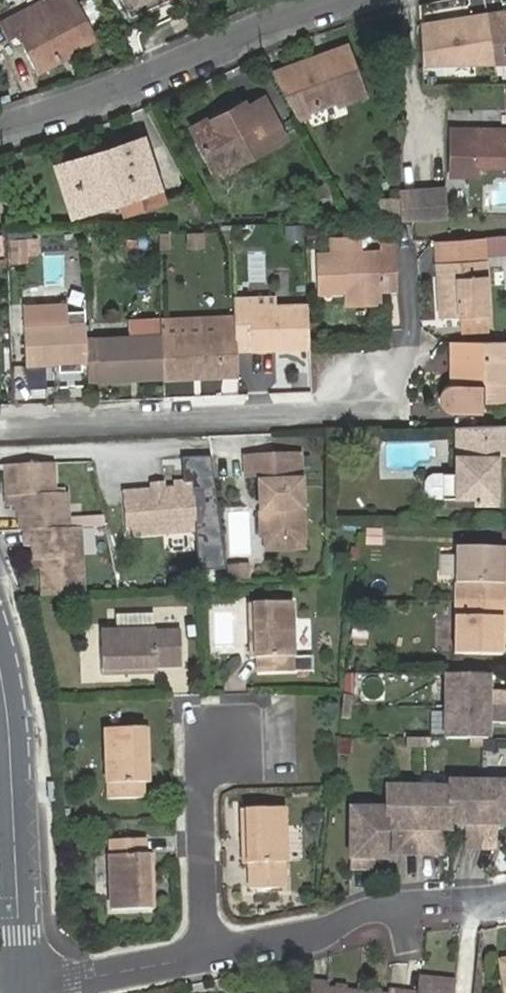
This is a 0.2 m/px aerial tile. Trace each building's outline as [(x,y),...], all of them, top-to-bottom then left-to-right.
[(77,8),(93,38),(111,28),(96,0),(93,0),(77,8)] [(128,17),(163,0),(119,0),(128,17)] [(18,31),(38,67),(65,53),(93,38),(77,8),(74,2),(42,19),(34,4),(0,22),(8,36),(18,31)] [(505,13),(505,11),(474,16),(474,21),(503,18),(505,13)] [(505,66),(505,13),(503,18),(474,21),(474,16),(455,19),(453,23),(421,27),(425,70),(505,66)] [(271,72),(296,118),(363,93),(345,46),(271,72)] [(65,53),(38,67),(40,72),(68,58),(65,53)] [(192,130),(212,168),(230,159),(234,166),(285,138),(263,98),(244,107),(242,103),(208,121),(192,130)] [(189,125),(192,130),(208,121),(205,117),(189,125)] [(479,177),(478,166),(505,167),(505,131),(454,128),(450,176),(479,177)] [(69,162),(85,211),(119,201),(123,213),(161,201),(142,139),(69,162)] [(230,159),(212,168),(218,179),(235,169),(234,166),(230,159)] [(71,215),(85,211),(69,162),(55,166),(71,215)] [(324,182),(310,188),(315,198),(329,191),(324,182)] [(445,187),(398,190),(400,220),(447,218),(445,187)] [(359,224),(359,233),(374,233),(374,223),(359,224)] [(203,249),(204,231),(182,231),(182,248),(203,249)] [(489,237),(490,257),(505,255),(505,236),(489,237)] [(36,237),(10,237),(11,259),(26,259),(26,252),(36,252),(36,237)] [(487,332),(483,237),(435,241),(439,317),(458,316),(458,333),(487,332)] [(377,290),(397,290),(394,244),(381,244),(380,252),(359,252),(358,238),(329,239),(330,253),(316,254),(317,291),(343,291),(377,290)] [(76,285),(76,251),(43,251),(43,285),(76,285)] [(377,290),(343,291),(344,303),(377,302),(377,290)] [(274,296),(232,297),(233,308),(274,306),(274,296)] [(234,350),(308,348),(306,305),(274,306),(233,308),(233,316),(234,350)] [(233,316),(160,319),(161,334),(163,379),(236,376),(234,350),(233,316)] [(85,338),(85,321),(24,324),(25,365),(55,364),(55,372),(60,377),(83,376),(82,364),(87,364),(85,338)] [(163,379),(161,334),(95,338),(97,381),(163,379)] [(95,338),(85,338),(87,364),(87,381),(97,381),(95,338)] [(505,341),(460,341),(459,358),(459,373),(450,373),(451,383),(442,386),(439,392),(438,398),(440,404),(443,409),(448,411),(480,412),(480,409),(480,401),(493,401),(505,401),(505,341)] [(429,374),(445,375),(445,354),(429,353),(429,374)] [(450,358),(450,373),(459,373),(459,358),(450,358)] [(221,380),(194,380),(194,392),(221,392),(221,380)] [(492,409),(493,401),(480,401),(480,409),(492,409)] [(452,428),(453,476),(454,501),(471,500),(472,509),(497,508),(496,457),(505,457),(505,426),(452,428)] [(374,440),(361,440),(361,452),(374,452),(374,440)] [(243,458),(244,476),(257,475),(259,534),(263,538),(302,536),(298,456),(243,458)] [(50,463),(0,465),(0,466),(1,494),(10,493),(10,502),(12,517),(17,517),(17,530),(23,530),(65,528),(64,490),(52,492),(50,463)] [(454,501),(453,476),(440,477),(428,477),(423,480),(421,484),(421,495),(424,499),(428,502),(454,501)] [(164,497),(153,497),(126,499),(128,538),(195,533),(192,489),(178,490),(178,496),(164,497)] [(2,503),(10,502),(10,493),(1,494),(2,503)] [(81,594),(78,527),(65,528),(23,530),(23,547),(29,546),(30,560),(36,560),(37,568),(39,597),(81,594)] [(363,545),(380,546),(381,528),(364,527),(363,545)] [(264,550),(302,549),(302,536),(263,538),(264,550)] [(454,545),(452,653),(499,653),(500,633),(496,630),(497,618),(505,618),(505,581),(503,581),(503,566),(505,566),(505,547),(454,545)] [(255,568),(240,569),(241,584),(256,583),(255,568)] [(221,570),(207,571),(208,584),(222,583),(221,570)] [(248,602),(250,657),(255,657),(256,671),(312,670),(311,656),(292,657),(290,602),(248,602)] [(115,615),(114,632),(153,631),(153,614),(115,615)] [(497,618),(496,630),(500,633),(505,634),(505,618),(497,618)] [(153,631),(114,632),(100,632),(100,674),(155,673),(155,666),(179,665),(179,630),(153,631)] [(486,674),(444,673),(444,737),(468,738),(468,747),(480,747),(480,738),(486,738),(486,722),(505,722),(505,690),(485,689),(486,674)] [(350,694),(340,693),(337,717),(348,718),(350,694)] [(103,729),(104,782),(108,782),(108,799),(142,799),(141,782),(148,782),(145,728),(103,729)] [(350,738),(338,737),(336,753),(349,755),(350,738)] [(428,737),(404,737),(404,746),(428,746),(428,737)] [(349,808),(349,867),(367,867),(367,857),(372,857),(383,857),(383,828),(392,828),(399,828),(399,852),(432,852),(432,828),(439,828),(447,828),(448,822),(463,822),(463,847),(495,847),(495,823),(505,823),(505,781),(448,781),(448,787),(385,786),(385,808),(349,808)] [(245,808),(246,863),(248,863),(249,889),(283,888),(283,862),(285,862),(283,808),(245,808)] [(107,820),(86,821),(86,830),(107,829),(107,820)] [(108,855),(109,909),(151,909),(149,854),(145,854),(144,839),(110,839),(111,856),(108,855)] [(499,969),(505,967),(505,958),(497,960),(499,969)] [(454,979),(420,975),(417,990),(417,992),(452,992),(454,979)] [(309,978),(307,992),(393,992),(388,992),(378,991),(368,990),(344,987),(333,985),(325,985),(326,980),(309,978)]
